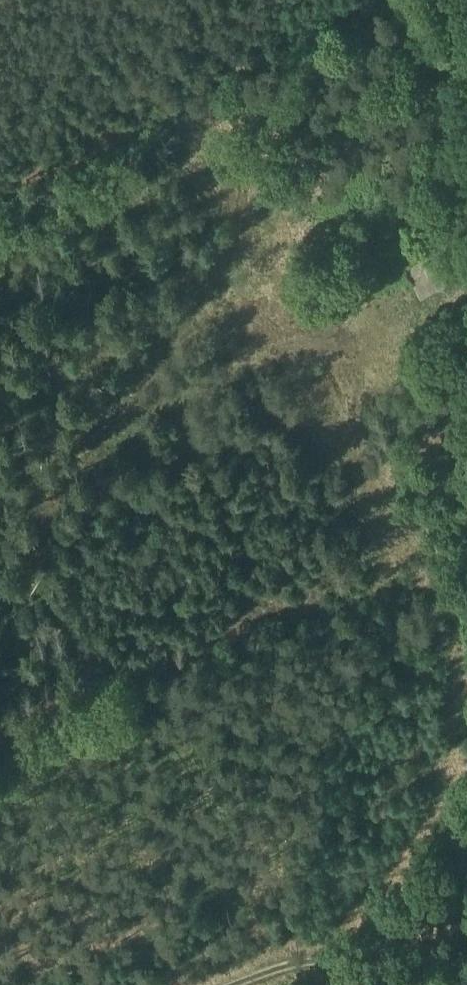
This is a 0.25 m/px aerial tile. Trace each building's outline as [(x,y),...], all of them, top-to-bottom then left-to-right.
[(445,253),(422,265),(436,291),(458,279),(445,253)]
